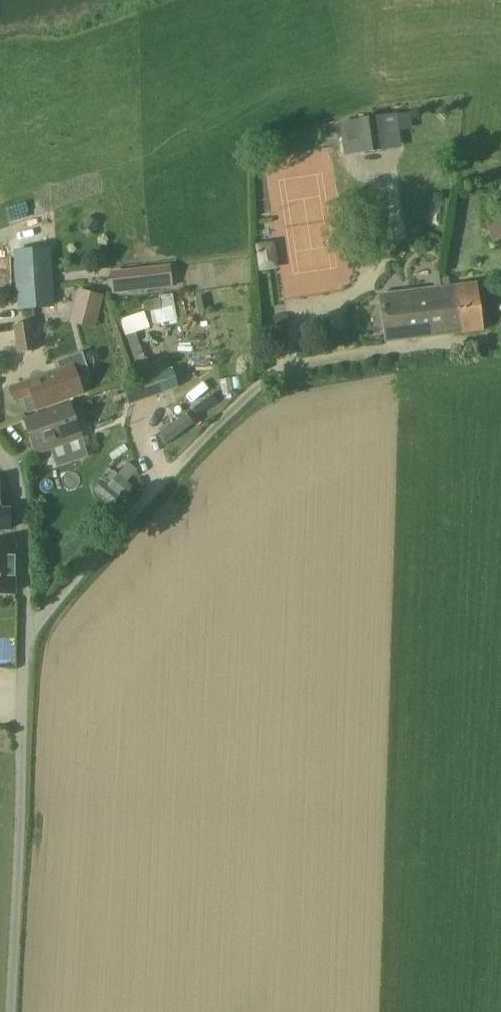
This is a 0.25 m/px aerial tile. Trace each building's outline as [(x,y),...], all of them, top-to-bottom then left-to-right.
[(356,118),(360,153),(399,148),(395,114),(356,118)] [(487,225),(493,242),(500,239),(500,221),(487,225)] [(54,306),(52,265),(15,267),(18,308),(28,307),(29,316),(54,315),(53,306),(54,306)] [(180,267),(122,274),(124,290),(182,283),(180,267)] [(443,287),(447,333),(462,331),(462,332),(483,329),(477,282),(456,285),(456,286),(443,287)] [(447,333),(443,287),(380,295),(386,341),(447,333)] [(103,297),(79,291),(72,314),(97,321),(103,297)] [(162,309),(160,297),(143,300),(145,312),(162,309)] [(119,319),(125,335),(150,326),(144,309),(119,319)] [(290,328),(288,314),(274,316),(276,330),(290,328)] [(32,322),(14,325),(18,352),(36,350),(32,322)] [(82,394),(78,381),(92,376),(83,352),(56,361),(60,370),(9,388),(14,401),(32,395),(37,410),(82,394)] [(161,394),(152,369),(150,363),(133,368),(137,379),(122,384),(129,404),(161,394)] [(203,418),(220,406),(213,395),(195,406),(203,418)] [(79,430),(70,403),(24,419),(33,446),(79,430)] [(188,412),(157,432),(164,442),(195,422),(188,412)] [(112,505),(136,487),(121,467),(97,485),(112,505)] [(10,528),(9,509),(0,509),(0,504),(0,529),(10,528)] [(14,591),(15,544),(0,544),(0,591),(14,591)]
